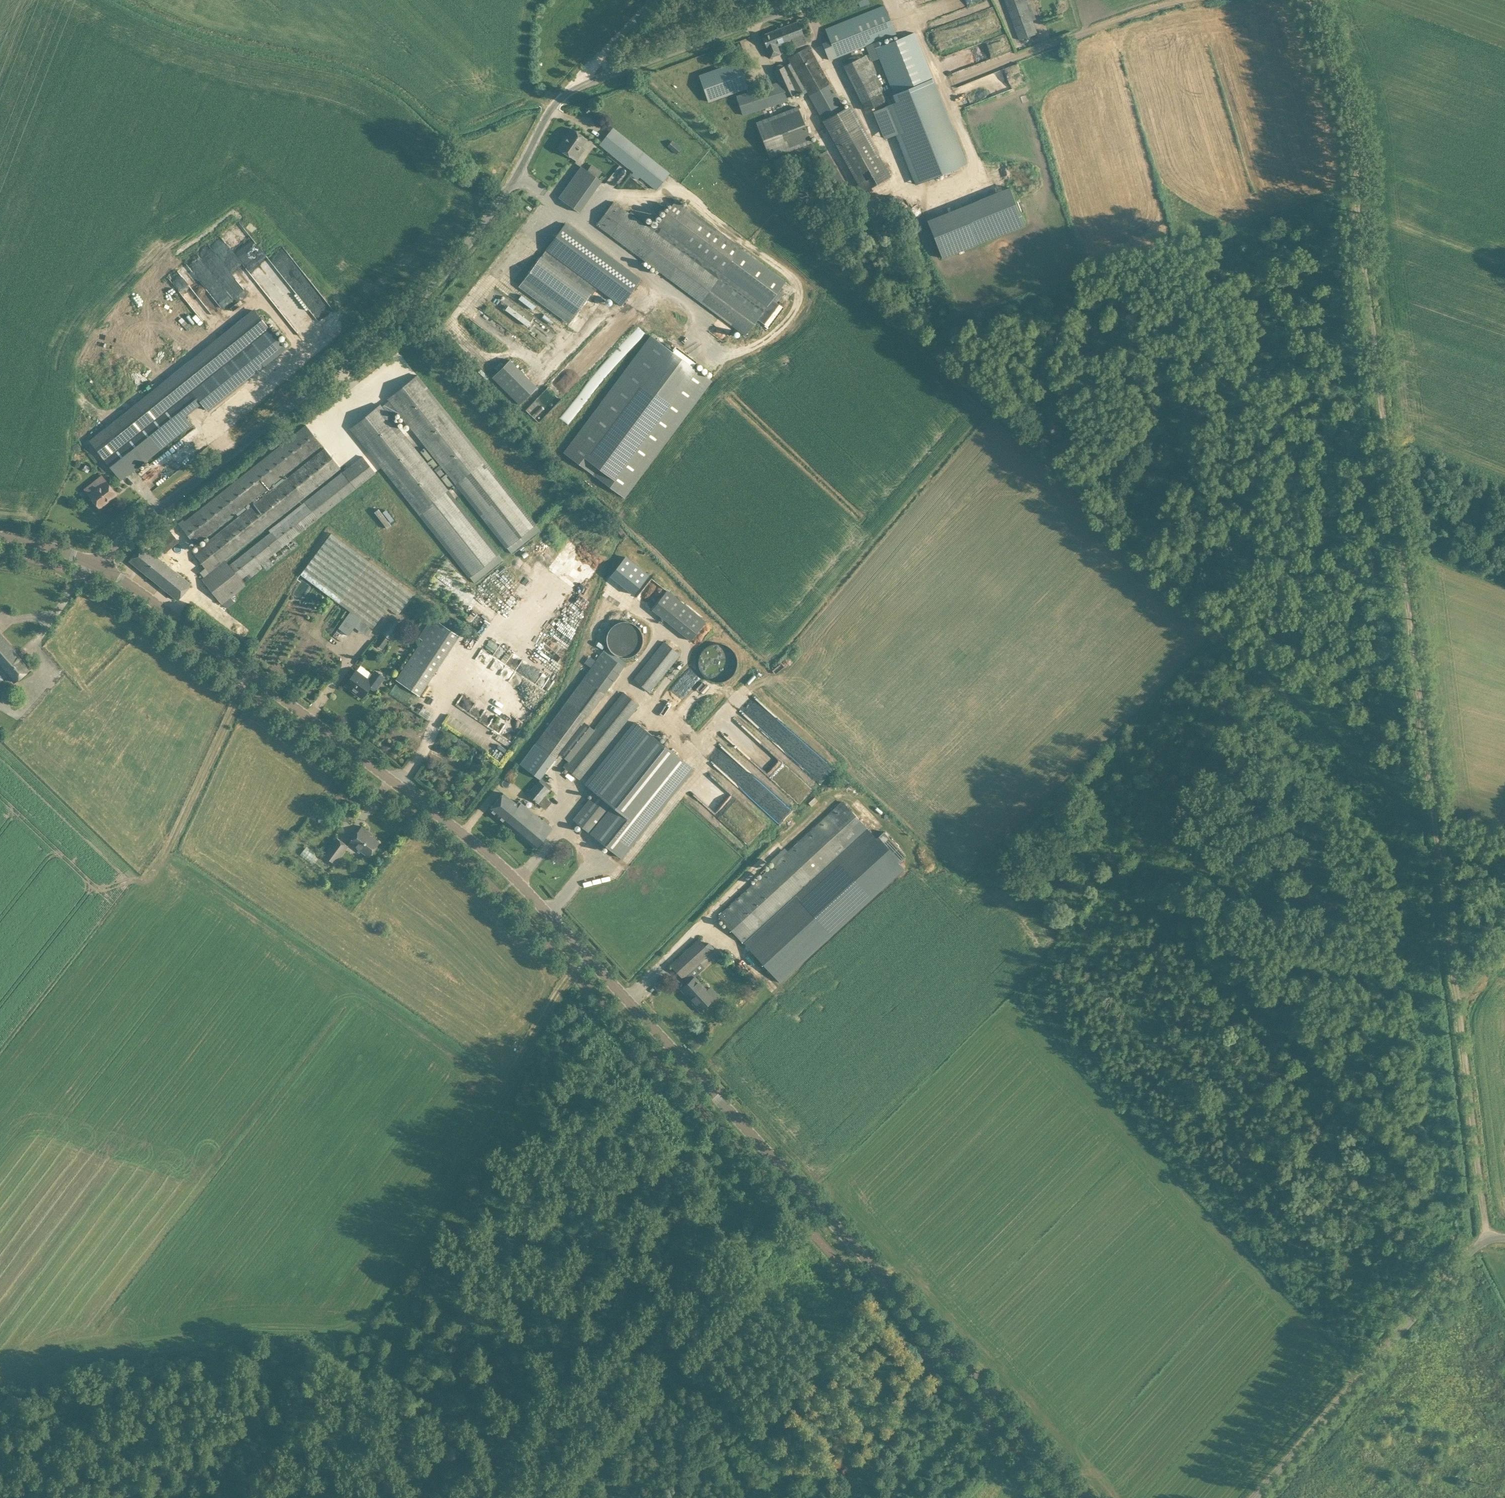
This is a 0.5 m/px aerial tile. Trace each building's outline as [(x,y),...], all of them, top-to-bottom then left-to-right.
[(698,14),(709,9),(705,0),(694,6),(698,14)] [(1037,33),(1025,0),(1006,0),(1020,39),(1037,33)] [(823,43),(826,53),(829,60),(873,42),(893,94),(897,103),(885,108),(896,134),(909,167),(908,167),(915,184),(966,164),(933,79),(914,32),(884,44),(882,39),(895,33),(888,15),(884,5),(826,28),(831,40),(823,43)] [(806,43),(798,21),(761,35),(765,44),(770,57),(780,54),(777,45),(793,39),(796,47),(806,43)] [(841,104),(808,46),(788,57),(791,63),(774,71),(778,80),(786,98),(805,89),(821,118),(863,192),(890,176),(850,104),(844,108),(840,104),(841,104)] [(1049,53),(1032,59),(1035,67),(1052,60),(1049,53)] [(866,54),(844,63),(864,108),(885,99),(866,54)] [(708,101),(747,88),(738,61),(699,75),(708,101)] [(778,80),(763,87),(769,106),(786,98),(778,80)] [(742,115),(769,106),(763,87),(736,96),(742,115)] [(769,158),(810,142),(797,107),(756,123),(769,158)] [(896,134),(885,108),(874,112),(884,138),(896,134)] [(576,161),(582,153),(578,151),(587,139),(572,128),(558,148),(576,161)] [(613,128),(600,144),(608,150),(634,171),(631,175),(637,180),(640,176),(656,189),(669,173),(670,173),(621,134),(613,128)] [(677,154),(682,148),(674,140),(669,147),(677,154)] [(602,171),(592,164),(587,171),(581,166),(559,198),(567,203),(579,213),(602,180),(598,177),(602,171)] [(1012,187),(928,218),(942,256),(1027,225),(1012,187)] [(614,201),(596,224),(654,267),(745,335),(757,319),(765,325),(764,326),(767,328),(768,327),(769,328),(784,308),(779,304),(772,299),(785,282),(677,200),(658,225),(654,229),(631,211),(630,213),(614,201)] [(565,223),(519,285),(570,322),(597,288),(621,305),(641,280),(641,279),(565,223)] [(244,290),(254,282),(223,238),(212,245),(244,290)] [(308,288),(313,285),(286,248),(272,258),(314,317),(324,310),(308,288)] [(200,256),(169,280),(185,299),(195,291),(199,296),(208,289),(221,307),(233,298),(200,256)] [(548,343),(557,331),(505,295),(503,298),(508,301),(507,303),(513,307),(508,315),(548,343)] [(118,449),(135,469),(191,423),(185,416),(202,403),(207,410),(285,347),(253,308),(88,439),(104,460),(118,449)] [(563,452),(624,498),(624,497),(711,381),(693,367),(688,364),(692,359),(687,355),(684,360),(668,349),(651,335),(563,452)] [(575,350),(546,381),(546,387),(526,408),(539,421),(575,383),(575,350)] [(537,385),(510,358),(491,377),(519,404),(537,385)] [(381,407),(380,405),(350,428),(463,570),(464,569),(474,583),(503,560),(492,546),(493,546),(386,412),(394,407),(500,540),(501,540),(511,553),(540,530),(529,517),(530,516),(417,375),(388,398),(389,400),(381,407)] [(196,544),(321,444),(306,425),(185,521),(183,519),(178,523),(196,544)] [(172,446),(169,449),(175,456),(179,453),(172,446)] [(325,448),(193,552),(205,568),(200,571),(204,577),(202,578),(222,604),(223,603),(226,608),(234,602),(231,597),(232,596),(245,586),(244,583),(263,567),(267,570),(298,546),(296,543),(294,540),(293,538),(376,473),(362,455),(268,530),(270,532),(230,565),(226,560),(340,468),(325,448)] [(118,449),(104,460),(120,480),(135,469),(118,449)] [(86,488),(84,489),(89,494),(100,508),(117,494),(106,480),(102,475),(92,483),(86,488)] [(165,525),(151,536),(164,552),(178,540),(165,525)] [(331,533),(301,574),(312,583),(334,599),(338,602),(339,603),(369,561),(331,533)] [(142,545),(129,560),(178,600),(191,584),(183,578),(175,572),(161,560),(149,551),(142,545)] [(624,555),(610,574),(633,593),(648,574),(624,555)] [(344,618),(338,628),(349,635),(357,624),(363,627),(366,623),(373,628),(388,607),(392,602),(401,610),(412,594),(374,565),(344,607),(349,610),(344,618)] [(667,589),(652,608),(691,639),(706,620),(667,589)] [(422,639),(395,679),(419,695),(459,635),(432,617),(418,637),(422,639)] [(391,640),(401,627),(391,619),(380,632),(391,640)] [(630,645),(634,623),(611,619),(608,642),(630,645)] [(382,649),(389,640),(378,632),(375,638),(377,641),(375,644),(382,649)] [(29,668),(0,634),(0,666),(14,681),(29,668)] [(650,692),(681,655),(664,641),(633,679),(650,692)] [(535,744),(555,759),(560,753),(583,721),(624,666),(603,651),(535,744)] [(730,658),(697,690),(706,698),(738,666),(730,658)] [(372,680),(370,682),(356,670),(345,685),(362,697),(368,689),(370,687),(374,690),(384,677),(377,672),(371,680),(372,680)] [(568,760),(563,766),(580,780),(640,705),(623,692),(593,728),(568,760)] [(583,721),(560,753),(568,760),(593,728),(583,721)] [(622,856),(693,766),(636,722),(586,785),(595,792),(574,820),(622,856)] [(735,742),(748,732),(744,726),(731,737),(735,742)] [(555,759),(535,744),(520,764),(540,779),(555,759)] [(544,797),(549,790),(538,780),(527,794),(538,804),(544,797)] [(516,803),(503,793),(490,809),(536,847),(552,828),(519,800),(516,803)] [(544,797),(538,804),(545,809),(551,802),(544,797)] [(843,802),(719,916),(764,965),(780,982),(904,868),(898,862),(906,855),(883,831),(876,838),(862,823),(843,802)] [(369,856),(379,842),(366,833),(368,831),(361,826),(349,842),(369,856)] [(335,863),(348,846),(337,838),(323,855),(335,863)] [(678,958),(671,965),(682,977),(684,976),(689,982),(682,988),(693,1001),(691,1003),(699,1011),(711,1000),(713,1002),(720,996),(711,986),(706,991),(688,971),(711,951),(699,939),(678,958)]
